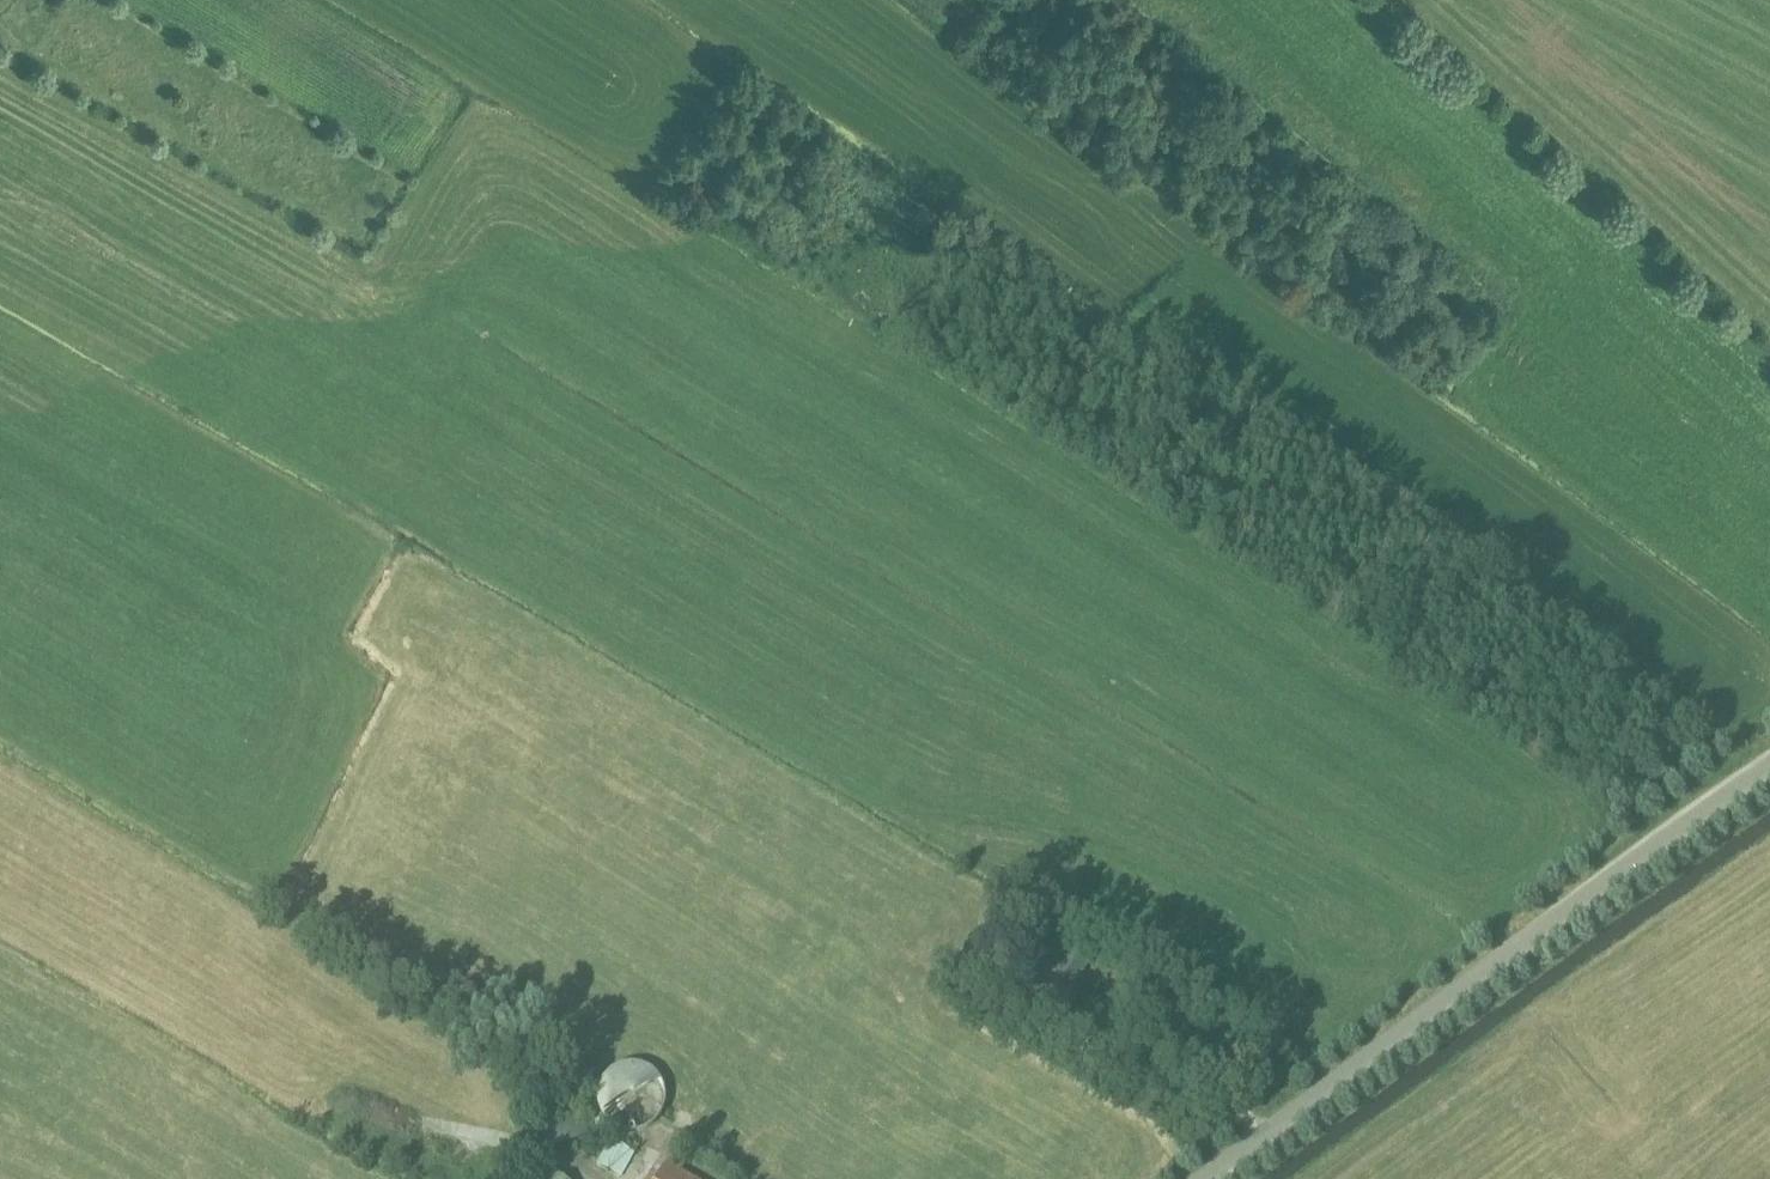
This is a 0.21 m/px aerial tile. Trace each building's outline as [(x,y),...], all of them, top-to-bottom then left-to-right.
[(1064,1001),(1091,960),(1072,948),(1044,988),(1064,1001)] [(548,1152),(596,1137),(588,1113),(540,1128),(548,1152)] [(634,1156),(611,1142),(596,1167),(617,1178),(621,1178),(634,1156)] [(664,1165),(656,1178),(687,1178),(664,1165)] [(546,1171),(541,1178),(560,1178),(546,1171)]
